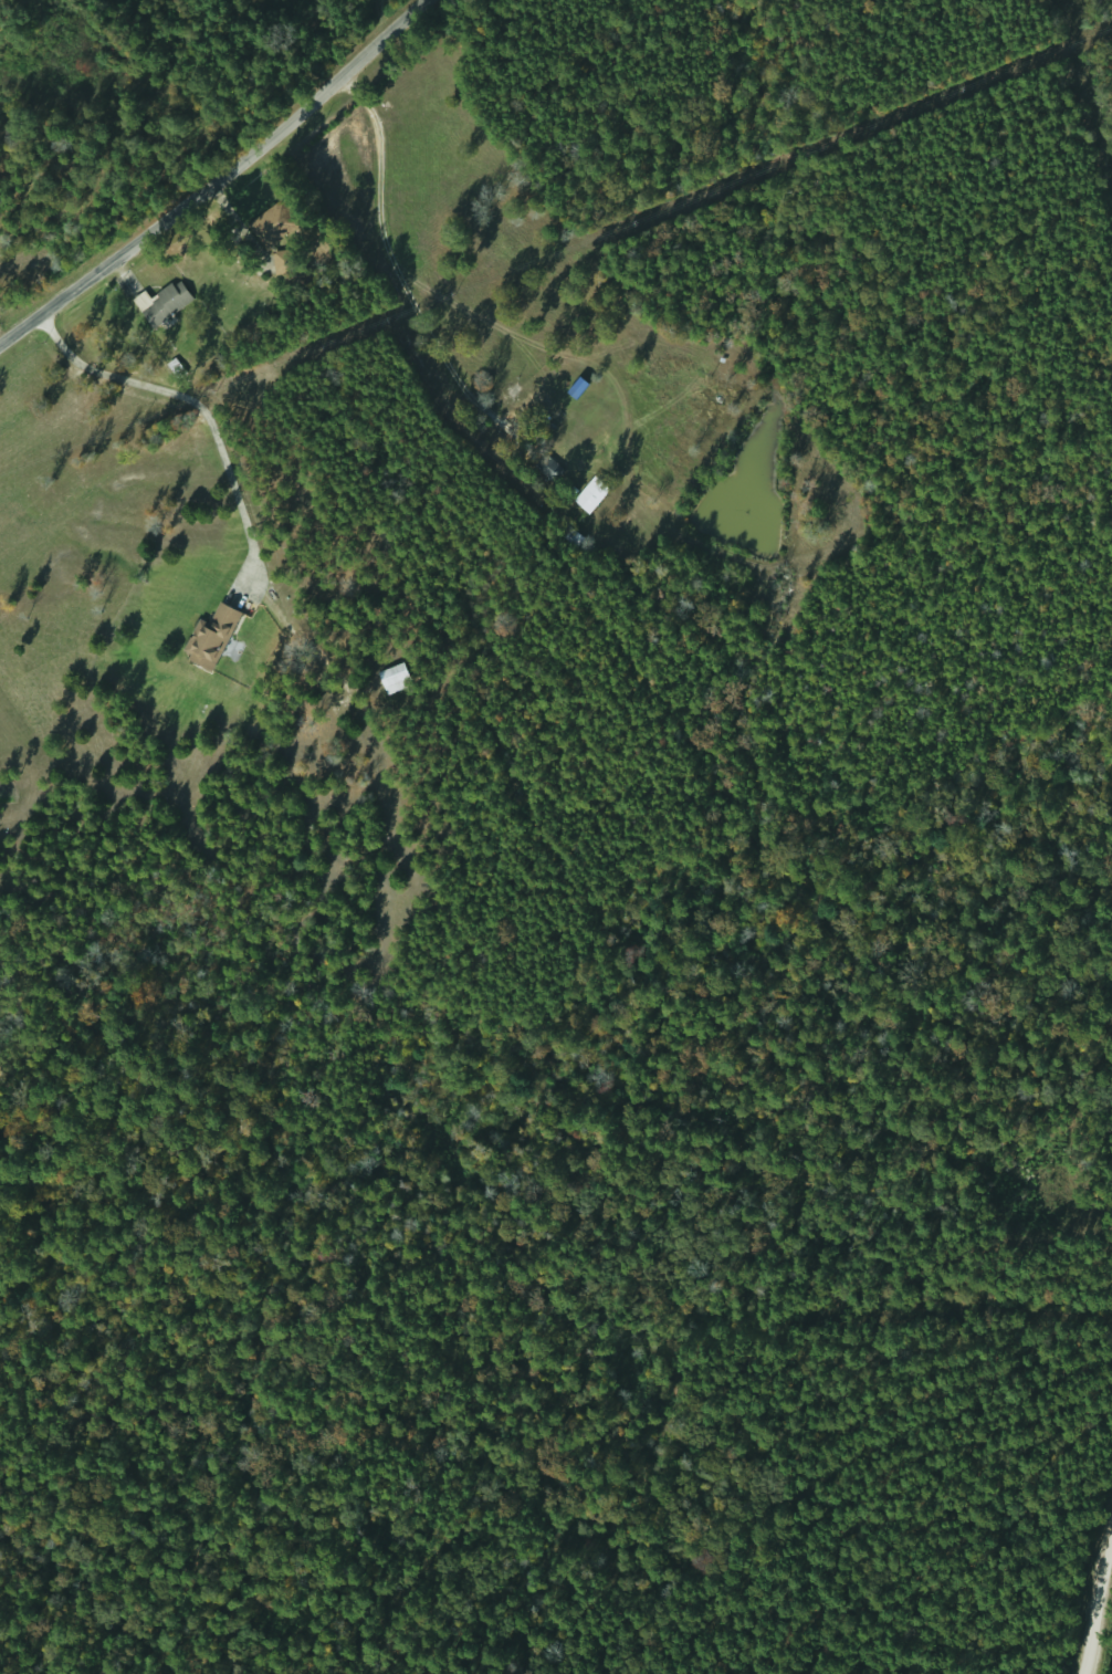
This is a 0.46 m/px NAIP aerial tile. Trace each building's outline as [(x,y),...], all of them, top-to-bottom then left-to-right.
[(286,198),(247,216),(261,245),(300,227),(286,198)] [(143,291),(130,298),(146,326),(191,302),(178,279),(146,297),(143,291)] [(561,470),(549,461),(540,471),(552,481),(561,470)] [(569,500),(584,514),(607,489),(591,475),(569,500)] [(237,611),(216,602),(206,623),(197,618),(179,658),(210,672),(237,611)] [(382,695),(407,685),(397,662),(372,672),(382,695)]
